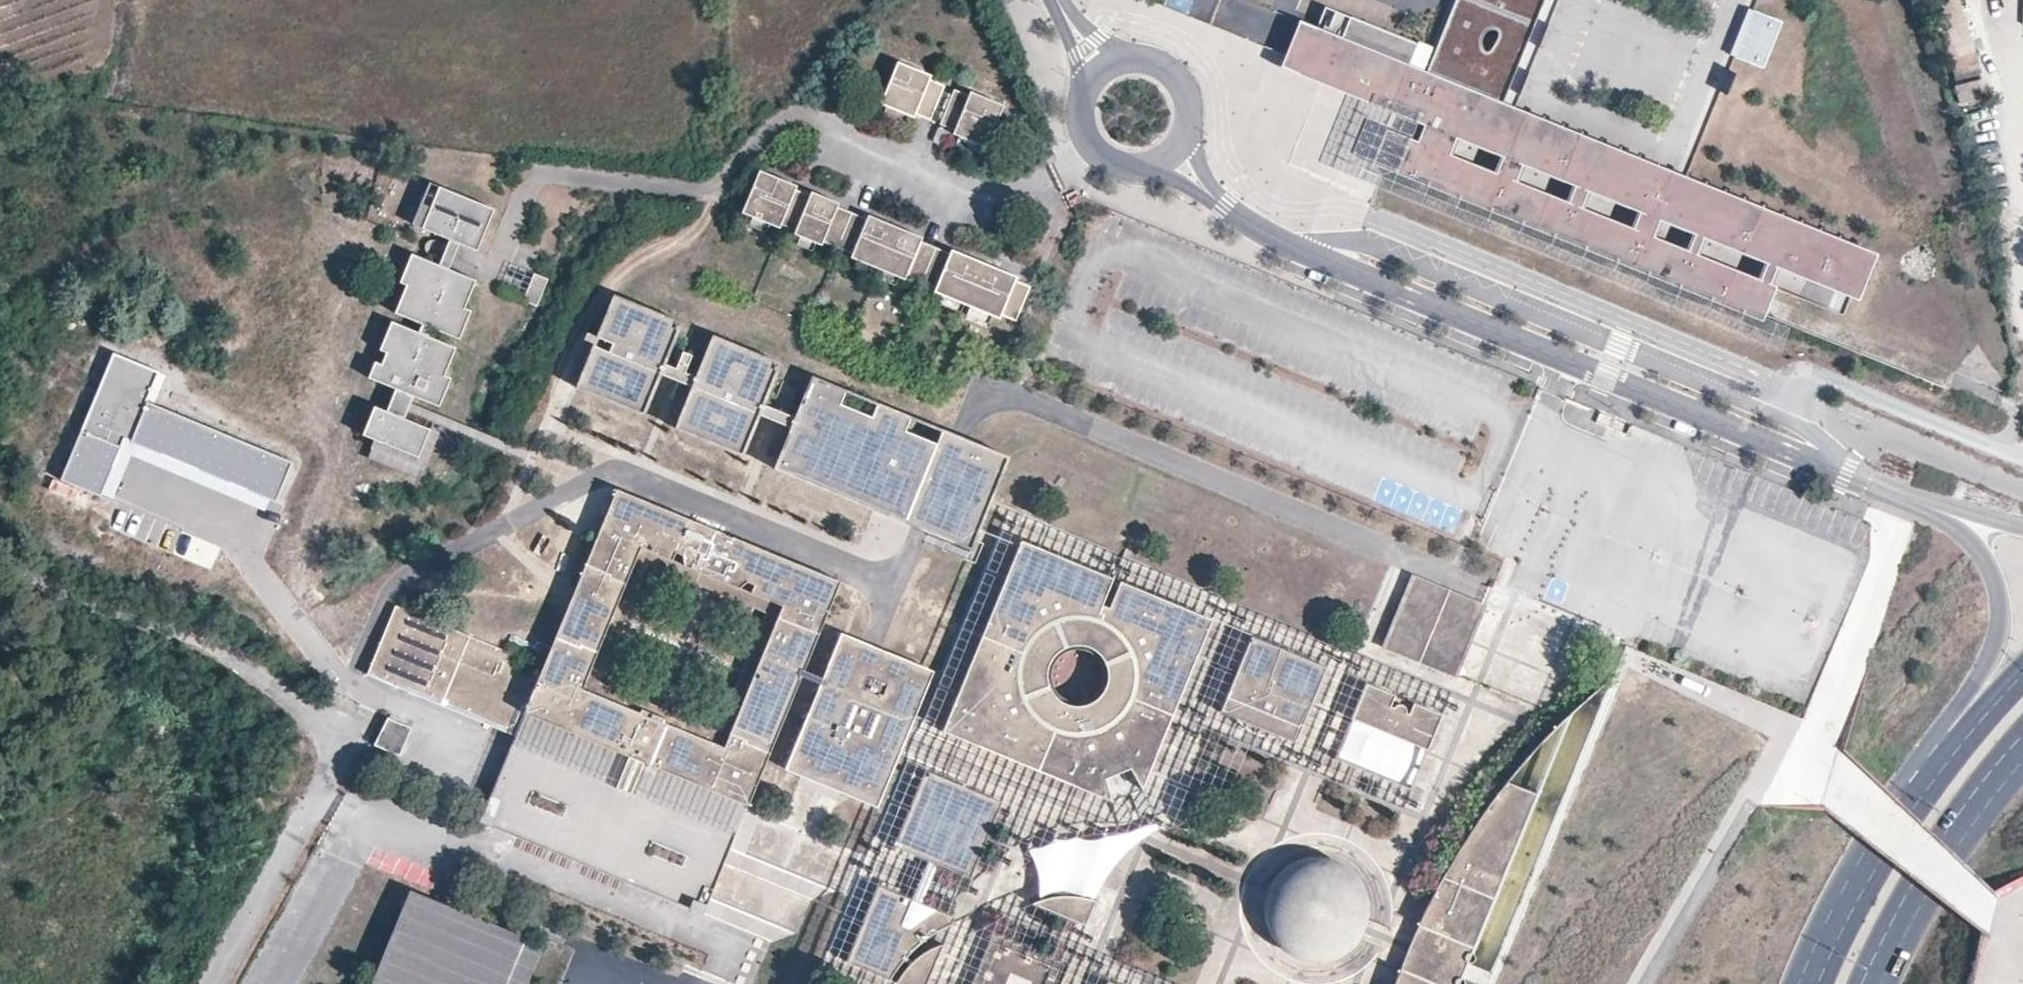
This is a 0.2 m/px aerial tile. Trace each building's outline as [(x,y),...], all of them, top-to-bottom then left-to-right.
[(1315,7),(1307,27),(1289,20),(1277,51),(1275,55),(1426,117),(1480,138),(1494,102),(1536,0),(1447,0),(1417,73),(1399,66),(1407,45),(1315,7)] [(1955,0),(1935,0),(1928,2),(1950,75),(1973,69),(1968,52),(1971,51),(1955,0)] [(1749,10),(1730,59),(1765,73),(1784,24),(1749,10)] [(914,114),(915,111),(929,77),(931,73),(900,60),(884,101),(914,114)] [(929,77),(915,111),(931,117),(944,84),(929,77)] [(1981,83),(1957,89),(1962,108),(1985,103),(1981,83)] [(956,128),(970,95),(955,88),(942,122),(956,128)] [(972,91),(970,95),(956,128),(955,130),(988,145),(1004,104),(972,91)] [(1480,138),(1426,117),(1416,143),(1761,283),(1768,266),(1748,257),(1753,246),(1666,211),(1680,178),(1494,102),(1480,138)] [(1416,143),(1385,130),(1375,156),(1393,163),(1750,309),(1761,283),(1416,143)] [(781,225),(782,221),(796,187),(798,183),(762,169),(745,210),(781,225)] [(1687,181),(1680,178),(1666,211),(1753,246),(1748,257),(1768,266),(1846,297),(1864,253),(1687,181)] [(476,252),(492,211),(428,185),(411,225),(476,252)] [(796,187),(782,221),(798,228),(811,194),(796,187)] [(811,194),(798,228),(796,231),(823,242),(824,239),(838,205),(839,201),(813,190),(811,194)] [(838,205),(824,239),(854,251),(869,218),(838,205)] [(869,218),(854,251),(852,255),(905,276),(906,273),(920,239),(922,235),(870,214),(869,218)] [(920,239),(906,273),(939,286),(953,252),(920,239)] [(953,252),(939,286),(937,290),(1000,316),(1001,312),(1015,279),(1017,274),(954,249),(953,252)] [(474,282),(410,255),(398,284),(405,287),(394,314),(457,340),(469,311),(462,309),(474,282)] [(538,307),(549,278),(534,273),(524,302),(538,307)] [(1015,279),(1001,312),(1017,319),(1030,285),(1015,279)] [(680,325),(623,302),(618,315),(674,338),(680,325)] [(674,338),(618,315),(604,351),(592,346),(575,389),(642,416),(674,338)] [(454,349),(390,323),(379,351),(385,353),(373,381),(396,391),(414,398),(437,408),(449,380),(443,377),(454,349)] [(779,364),(712,337),(707,350),(774,377),(779,364)] [(774,377),(707,350),(675,429),(742,456),(774,377)] [(149,413),(164,376),(118,357),(68,485),(113,503),(131,457),(269,511),(287,467),(149,413)] [(812,377),(806,391),(904,431),(872,509),(887,516),(922,530),(931,534),(969,549),(991,494),(1007,456),(966,440),(960,437),(812,377)] [(411,406),(414,398),(396,391),(386,414),(405,421),(411,406)] [(904,431),(806,391),(774,469),(872,509),(904,431)] [(362,437),(416,459),(428,431),(405,421),(386,414),(373,409),(362,437)] [(762,654),(803,672),(840,581),(618,489),(573,595),(544,665),(395,604),(367,672),(491,725),(501,701),(524,711),(515,735),(710,815),(739,826),(772,745),(731,728),(724,746),(666,723),(667,719),(641,708),(640,711),(582,687),(641,546),(671,559),(675,552),(683,555),(685,564),(739,586),(746,581),(753,585),(751,592),(781,604),(762,654)] [(182,531),(173,552),(211,569),(220,548),(182,531)] [(1111,800),(1105,778),(1130,766),(1142,788),(1211,619),(1120,581),(1109,607),(1101,604),(1112,577),(1020,539),(943,730),(1111,800)] [(1808,570),(1810,547),(1794,546),(1792,569),(1808,570)] [(1412,575),(1381,649),(1452,679),(1482,605),(1412,575)] [(883,651),(840,634),(784,770),(820,785),(877,808),(933,671),(883,651)] [(1278,730),(1280,735),(1296,742),(1327,667),(1252,637),(1222,711),(1239,718),(1240,716),(1246,715),(1250,713),(1255,713),(1259,712),(1264,713),(1266,714),(1269,716),(1273,721),(1276,725),(1278,730)] [(762,654),(731,728),(772,745),(803,672),(762,654)] [(1390,706),(1394,695),(1367,684),(1353,720),(1427,750),(1441,714),(1414,703),(1409,713),(1404,711),(1403,709),(1402,706),(1401,705),(1399,704),(1396,705),(1394,708),(1390,706)] [(501,701),(491,725),(515,735),(524,711),(501,701)] [(1274,735),(1280,735),(1278,730),(1276,725),(1273,721),(1269,716),(1266,714),(1264,713),(1259,712),(1255,713),(1250,713),(1246,715),(1240,716),(1239,718),(1243,722),(1247,725),(1251,728),(1255,731),(1259,733),(1263,734),(1266,735),(1270,735),(1274,735)] [(388,718),(375,748),(399,758),(412,728),(388,718)] [(1354,726),(1346,747),(1402,767),(1409,746),(1354,726)] [(739,826),(710,815),(515,735),(480,820),(661,895),(704,914),(739,826)] [(999,802),(925,771),(896,845),(970,876),(999,802)] [(1537,794),(1506,781),(1501,787),(1497,792),(1493,797),(1488,805),(1481,814),(1474,823),(1468,832),(1463,842),(1457,851),(1451,861),(1446,870),(1440,880),(1435,890),(1431,899),(1426,907),(1422,915),(1419,921),(1418,924),(1410,941),(1409,946),(1406,954),(1399,970),(1396,980),(1395,983),(1464,983),(1464,982),(1463,980),(1463,979),(1462,979),(1468,963),(1469,963),(1470,963),(1471,963),(1472,963),(1474,962),(1475,961),(1476,960),(1476,959),(1476,958),(1476,956),(1475,955),(1474,954),(1472,953),(1537,794)] [(1389,927),(1365,917),(1366,914),(1366,910),(1366,905),(1366,901),(1365,896),(1364,891),(1362,887),(1360,882),(1354,873),(1350,869),(1346,866),(1341,862),(1335,859),(1328,857),(1321,855),(1315,855),(1310,855),(1305,856),(1300,857),(1295,859),(1291,861),(1286,864),(1281,867),(1277,871),(1275,874),(1271,878),(1268,885),(1265,892),(1263,899),(1263,907),(1263,913),(1264,919),(1266,926),(1270,932),(1273,938),(1277,943),(1284,949),(1290,952),(1296,955),(1305,958),(1312,958),(1322,958),(1330,956),(1337,953),(1343,950),(1351,944),(1357,937),(1381,947),(1382,945),(1387,936),(1389,929),(1389,927)] [(911,900),(878,887),(847,960),(889,977),(892,973),(894,970),(896,967),(899,963),(903,958),(907,954),(910,951),(936,930),(947,923),(950,922),(952,918),(951,917),(934,910),(930,912),(927,913),(922,915),(919,918),(916,919),(912,922),(907,926),(902,924),(911,900)] [(1038,901),(1034,903),(1084,924),(1095,900),(1089,899),(1081,897),(1074,897),(1066,897),(1062,897),(1054,897),(1049,898),(1044,899),(1038,901)] [(415,905),(383,983),(507,983),(521,949),(415,905)] [(994,935),(972,983),(1060,983),(1068,966),(994,935)] [(898,980),(907,983),(925,983),(941,945),(936,946),(932,948),(928,949),(924,952),(919,956),(916,958),(912,962),(909,966),(906,969),(903,973),(900,977),(898,980)]
